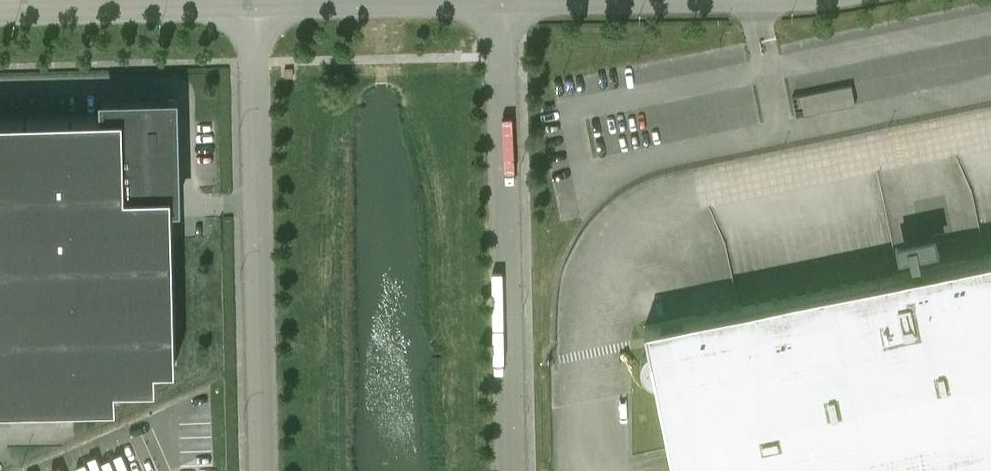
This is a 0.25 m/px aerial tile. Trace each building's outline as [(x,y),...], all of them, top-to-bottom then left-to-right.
[(790,94),(794,114),(854,101),(850,81),(790,94)] [(116,402),(115,384),(156,384),(155,365),(175,365),(171,185),(177,185),(175,112),(174,112),(174,106),(177,104),(177,100),(176,97),(172,95),(169,96),(166,99),(161,99),(161,98),(100,99),(100,113),(0,116),(0,405),(116,402)] [(660,385),(661,385),(677,470),(990,470),(990,256),(645,328),(646,334),(650,333),(654,351),(652,352),(650,353),(647,354),(646,355),(645,357),(643,359),(642,361),(641,363),(641,364),(641,366),(641,368),(641,369),(641,371),(641,372),(642,375),(643,377),(644,378),(646,381),(648,382),(652,384),(654,385),(657,385),(660,385)]
